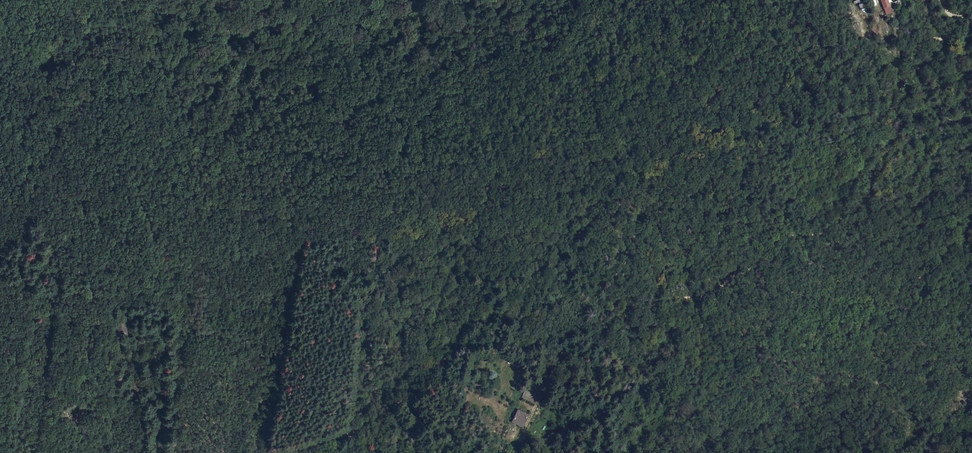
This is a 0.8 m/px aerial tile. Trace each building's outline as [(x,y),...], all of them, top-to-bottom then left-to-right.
[(125,323),(117,324),(119,337),(125,336),(124,328),(126,328),(125,323)] [(520,398),(533,404),(537,396),(524,390),(520,398)] [(527,415),(517,410),(512,421),(522,426),(527,415)]
